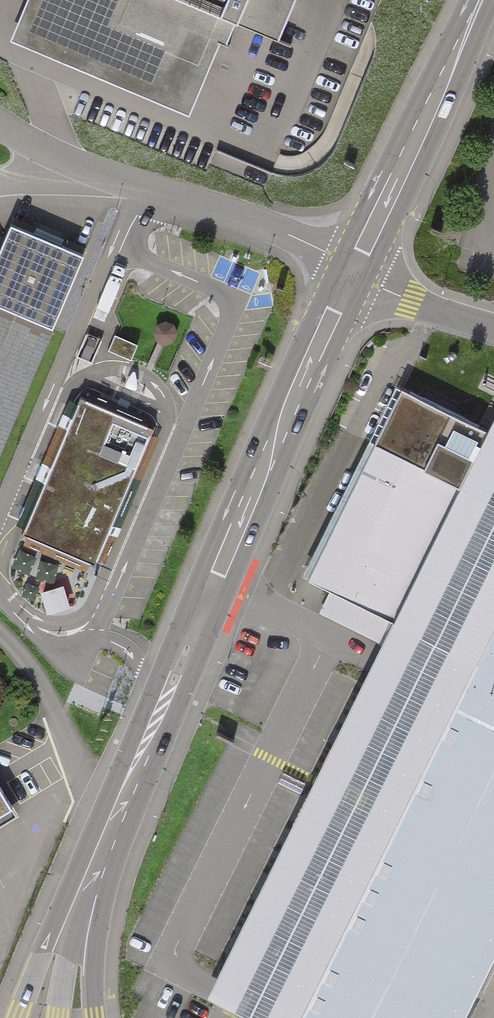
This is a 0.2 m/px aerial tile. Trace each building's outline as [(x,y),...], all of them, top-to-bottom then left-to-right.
[(48,38),(166,89),(190,31),(218,43),(227,22),(280,45),(299,0),(65,0),(48,38)] [(0,244),(0,304),(50,325),(82,249),(11,219),(0,244)] [(50,325),(0,304),(0,443),(50,325)] [(387,386),(292,578),(384,623),(366,658),(307,777),(205,983),(197,999),(220,1011),(232,1016),(231,1017),(456,1017),(493,942),(493,385),(473,428),(387,386)] [(22,533),(93,563),(151,424),(80,395),(22,533)] [(9,805),(0,790),(0,811),(9,805)]
